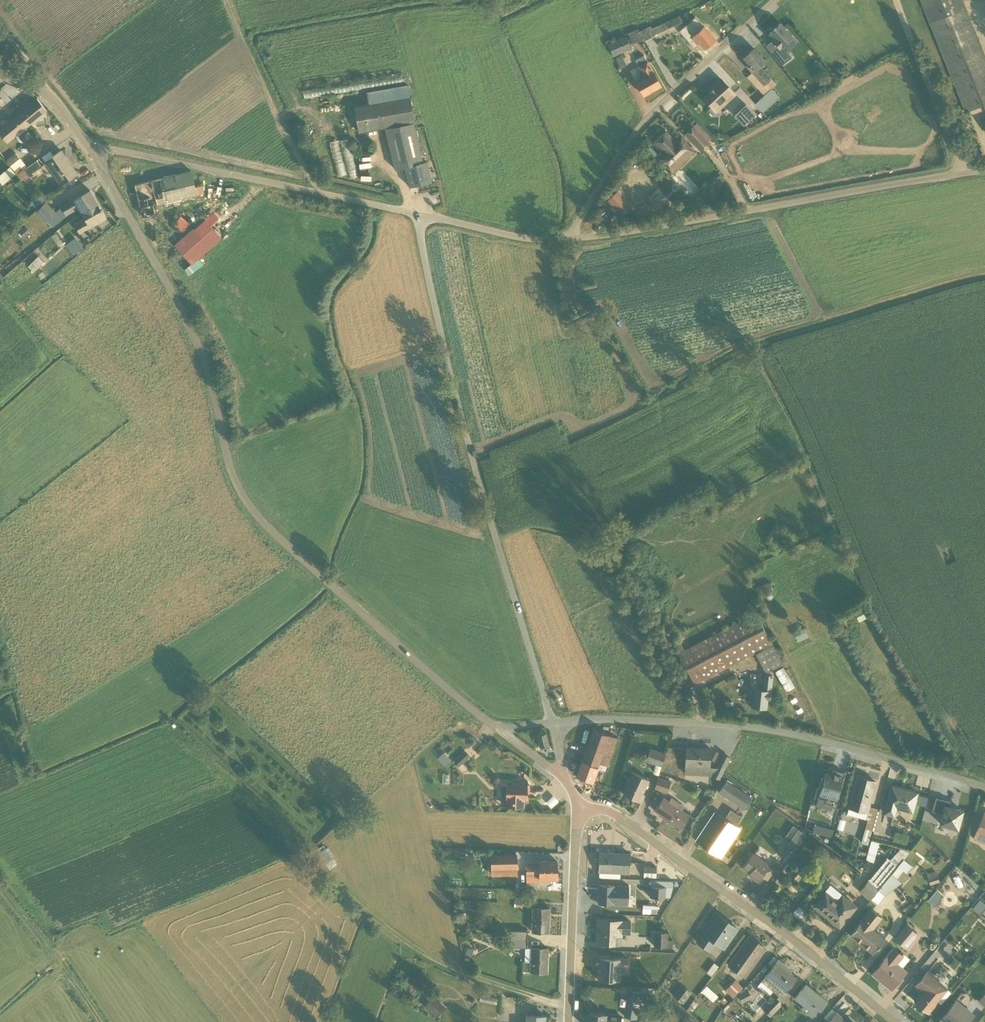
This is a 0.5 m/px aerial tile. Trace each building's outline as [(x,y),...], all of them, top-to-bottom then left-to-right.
[(963,0),(921,0),(966,112),(983,105),(984,109),(984,54),(963,0)] [(719,2),(715,5),(718,10),(719,9),(722,14),(726,11),(719,2)] [(697,16),(698,16),(694,8),(651,29),(650,26),(640,31),(645,41),(654,36),(654,35),(686,21),(686,20),(687,20),(687,18),(689,17),(689,16),(691,15),(694,18),(697,16)] [(719,17),(716,11),(709,15),(712,21),(719,17)] [(690,20),(677,31),(686,41),(691,37),(697,45),(699,43),(704,49),(714,39),(703,26),(699,30),(690,20)] [(780,24),(769,33),(774,40),(772,41),(772,40),(765,46),(780,65),(790,57),(788,52),(797,43),(792,36),(791,36),(780,24)] [(612,56),(631,48),(626,36),(607,44),(612,56)] [(765,61),(753,48),(743,58),(748,64),(746,66),(751,72),(746,77),(763,95),(754,104),(762,112),(766,116),(775,108),(771,104),(784,92),(776,83),(776,84),(759,66),(765,61)] [(626,64),(621,55),(615,58),(620,67),(626,64)] [(660,86),(643,55),(634,60),(637,66),(636,66),(640,72),(638,73),(640,78),(635,81),(643,96),(660,86)] [(735,95),(720,79),(713,86),(714,88),(702,98),(716,113),(735,95)] [(305,90),(292,92),(292,99),(306,97),(305,90)] [(430,182),(431,182),(427,162),(426,162),(422,162),(413,123),(414,122),(410,98),(409,97),(354,106),(353,107),(358,132),(359,133),(385,128),(395,169),(403,168),(404,168),(409,187),(430,182)] [(47,110),(37,99),(32,103),(27,98),(22,102),(21,101),(12,108),(17,114),(0,128),(0,134),(7,143),(47,110)] [(754,114),(745,105),(734,115),(743,124),(754,114)] [(675,142),(666,132),(654,143),(663,153),(657,159),(659,161),(658,162),(664,168),(665,167),(671,173),(694,151),(680,137),(675,142)] [(336,177),(344,175),(338,140),(331,141),(336,177)] [(360,178),(350,140),(341,143),(351,181),(360,178)] [(60,185),(77,173),(61,150),(44,162),(60,185)] [(15,152),(6,160),(14,170),(15,169),(18,172),(26,166),(15,152)] [(23,179),(41,166),(36,159),(18,172),(23,179)] [(9,167),(0,174),(0,182),(2,184),(15,174),(9,167)] [(203,193),(202,186),(194,188),(191,171),(134,185),(142,216),(155,213),(153,205),(203,193)] [(45,202),(36,210),(52,226),(65,215),(78,208),(81,213),(97,204),(89,190),(62,206),(56,212),(45,202)] [(437,190),(429,192),(431,199),(439,197),(437,190)] [(630,206),(616,191),(607,200),(621,215),(630,206)] [(41,196),(32,205),(36,210),(46,201),(41,196)] [(681,203),(674,201),(672,206),(678,209),(681,203)] [(105,218),(97,204),(81,213),(85,219),(74,225),(79,233),(105,218)] [(19,226),(14,231),(17,234),(19,233),(23,237),(29,232),(25,227),(22,229),(19,226)] [(66,245),(74,254),(82,248),(75,238),(66,245)] [(190,263),(199,255),(184,239),(175,248),(190,263)] [(38,257),(28,266),(33,272),(43,262),(38,257)] [(189,273),(202,263),(198,258),(185,269),(189,273)] [(756,596),(772,590),(769,582),(753,588),(756,596)] [(673,643),(678,652),(677,653),(694,684),(771,644),(755,612),(683,649),(683,650),(678,640),(673,643)] [(857,616),(860,623),(870,619),(866,612),(857,616)] [(847,633),(855,629),(850,619),(842,623),(847,633)] [(794,633),(797,640),(807,636),(797,640),(807,636),(804,628),(807,635),(804,628),(794,633)] [(772,645),(755,654),(765,673),(782,664),(772,645)] [(794,687),(782,667),(774,672),(786,691),(794,687)] [(751,706),(752,706),(765,707),(766,698),(769,698),(772,675),(762,675),(760,689),(753,689),(751,706)] [(606,766),(617,738),(593,729),(576,776),(592,781),(599,763),(606,766)] [(538,735),(536,735),(539,747),(548,745),(546,733),(543,733),(543,732),(542,732),(541,732),(540,732),(539,732),(539,733),(538,734),(538,735)] [(685,772),(685,774),(711,776),(719,779),(730,757),(715,751),(711,760),(717,763),(715,767),(709,767),(710,748),(686,747),(685,772)] [(650,749),(646,761),(655,764),(652,773),(658,775),(661,766),(665,754),(650,749)] [(465,751),(453,762),(457,767),(469,756),(465,751)] [(450,761),(442,753),(437,758),(445,766),(450,761)] [(666,765),(662,771),(668,774),(672,768),(666,765)] [(835,803),(844,773),(832,769),(830,773),(825,771),(815,805),(830,810),(832,803),(835,803)] [(623,794),(640,802),(644,794),(642,793),(649,780),(630,771),(624,784),(626,785),(623,794)] [(860,843),(867,845),(871,830),(873,830),(878,812),(878,811),(877,811),(877,809),(877,808),(868,806),(875,781),(857,776),(856,776),(846,814),(866,819),(860,843)] [(657,777),(654,788),(666,792),(670,781),(657,777)] [(500,806),(523,807),(524,793),(529,793),(529,784),(527,784),(527,780),(517,780),(517,783),(506,783),(506,785),(501,785),(500,806)] [(751,798),(725,780),(717,792),(744,809),(751,798)] [(891,786),(884,814),(894,817),(896,809),(911,813),(913,803),(925,806),(927,798),(916,795),(916,793),(891,786)] [(663,797),(654,810),(660,815),(661,818),(674,826),(675,825),(680,828),(689,814),(681,809),(684,806),(671,797),(668,800),(663,797)] [(949,801),(935,797),(932,810),(941,813),(938,824),(956,829),(961,811),(948,807),(949,801)] [(735,825),(741,816),(730,809),(724,818),(714,811),(695,840),(720,856),(739,828),(735,825)] [(984,844),(984,812),(972,839),(984,844)] [(845,820),(839,818),(836,828),(842,829),(845,820)] [(806,835),(792,825),(783,838),(797,848),(806,835)] [(873,863),(878,843),(871,841),(867,853),(859,851),(856,860),(865,862),(866,861),(873,863)] [(909,851),(900,848),(889,860),(886,857),(858,891),(869,900),(871,898),(909,851)] [(490,854),(490,876),(516,875),(516,854),(511,854),(510,853),(503,852),(503,854),(490,854)] [(620,872),(628,873),(629,853),(599,852),(598,877),(619,878),(620,872)] [(752,853),(742,868),(749,873),(748,874),(757,881),(761,876),(767,880),(775,868),(752,853)] [(871,898),(878,904),(884,895),(909,876),(905,873),(911,867),(903,860),(871,898)] [(526,865),(526,882),(539,882),(539,879),(556,879),(556,861),(538,861),(538,865),(526,865)] [(656,866),(643,866),(643,877),(655,877),(656,866)] [(935,871),(926,874),(930,885),(939,882),(935,871)] [(963,885),(958,875),(952,878),(957,888),(963,885)] [(598,884),(597,903),(628,904),(629,886),(598,884)] [(813,906),(839,926),(856,905),(831,884),(813,906)] [(665,887),(650,886),(650,897),(664,898),(665,887)] [(936,890),(927,901),(934,907),(941,899),(940,898),(942,895),(936,890)] [(524,905),(525,896),(518,895),(518,899),(514,898),(513,903),(524,905)] [(972,909),(979,915),(984,908),(984,904),(979,899),(972,909)] [(806,912),(798,906),(791,914),(799,920),(806,912)] [(532,908),(531,931),(548,932),(549,908),(532,908)] [(873,929),(881,918),(870,909),(849,934),(872,953),(888,933),(881,928),(877,932),(873,929)] [(723,948),(737,928),(717,914),(704,933),(702,931),(695,941),(710,952),(715,943),(723,948)] [(597,919),(596,943),(621,944),(622,934),(630,934),(630,920),(622,919),(622,920),(597,919)] [(897,940),(908,949),(920,935),(909,926),(897,940)] [(527,940),(527,931),(509,930),(508,939),(527,940)] [(655,948),(674,949),(675,940),(670,940),(670,934),(656,933),(655,948)] [(765,948),(749,936),(727,965),(744,977),(765,948)] [(526,947),(527,940),(508,939),(508,947),(526,947)] [(522,961),(522,971),(546,972),(547,948),(524,947),(524,961),(522,961)] [(902,956),(893,948),(871,974),(890,990),(906,971),(902,967),(909,959),(903,954),(902,956)] [(598,966),(597,979),(618,980),(619,967),(627,967),(628,958),(619,957),(619,958),(616,958),(616,956),(595,955),(595,965),(598,966)] [(767,972),(756,986),(768,996),(772,991),(778,995),(776,997),(774,996),(762,1009),(769,1017),(790,994),(785,990),(795,978),(785,969),(786,967),(778,960),(767,972)] [(718,966),(713,962),(706,972),(711,976),(718,966)] [(913,1000),(929,1013),(938,1002),(940,1004),(950,992),(947,990),(947,989),(945,987),(945,986),(926,971),(914,986),(921,992),(913,1000)] [(725,989),(732,997),(742,987),(734,979),(725,989)] [(826,1002),(805,984),(794,998),(803,1006),(801,1009),(811,1017),(814,1015),(815,1015),(826,1002)] [(691,993),(680,985),(672,996),(683,1004),(691,993)] [(718,996),(706,985),(701,991),(713,1001),(718,996)] [(641,1008),(644,993),(628,990),(623,1016),(636,1019),(638,1007),(641,1008)] [(738,995),(742,1003),(751,998),(747,990),(738,995)] [(977,1001),(984,1007),(984,991),(977,1001)] [(433,995),(424,1005),(437,1016),(445,1006),(433,995)] [(495,1004),(497,999),(496,998),(480,995),(479,1001),(495,1004)] [(956,999),(938,1021),(940,1021),(968,1021),(974,1014),(956,999)] [(693,1000),(688,1008),(692,1011),(697,1003),(693,1000)] [(826,1021),(853,1021),(847,1017),(844,1020),(835,1012),(826,1021)] [(587,1021),(620,1021),(620,1014),(605,1013),(605,1014),(588,1013),(587,1021)]
